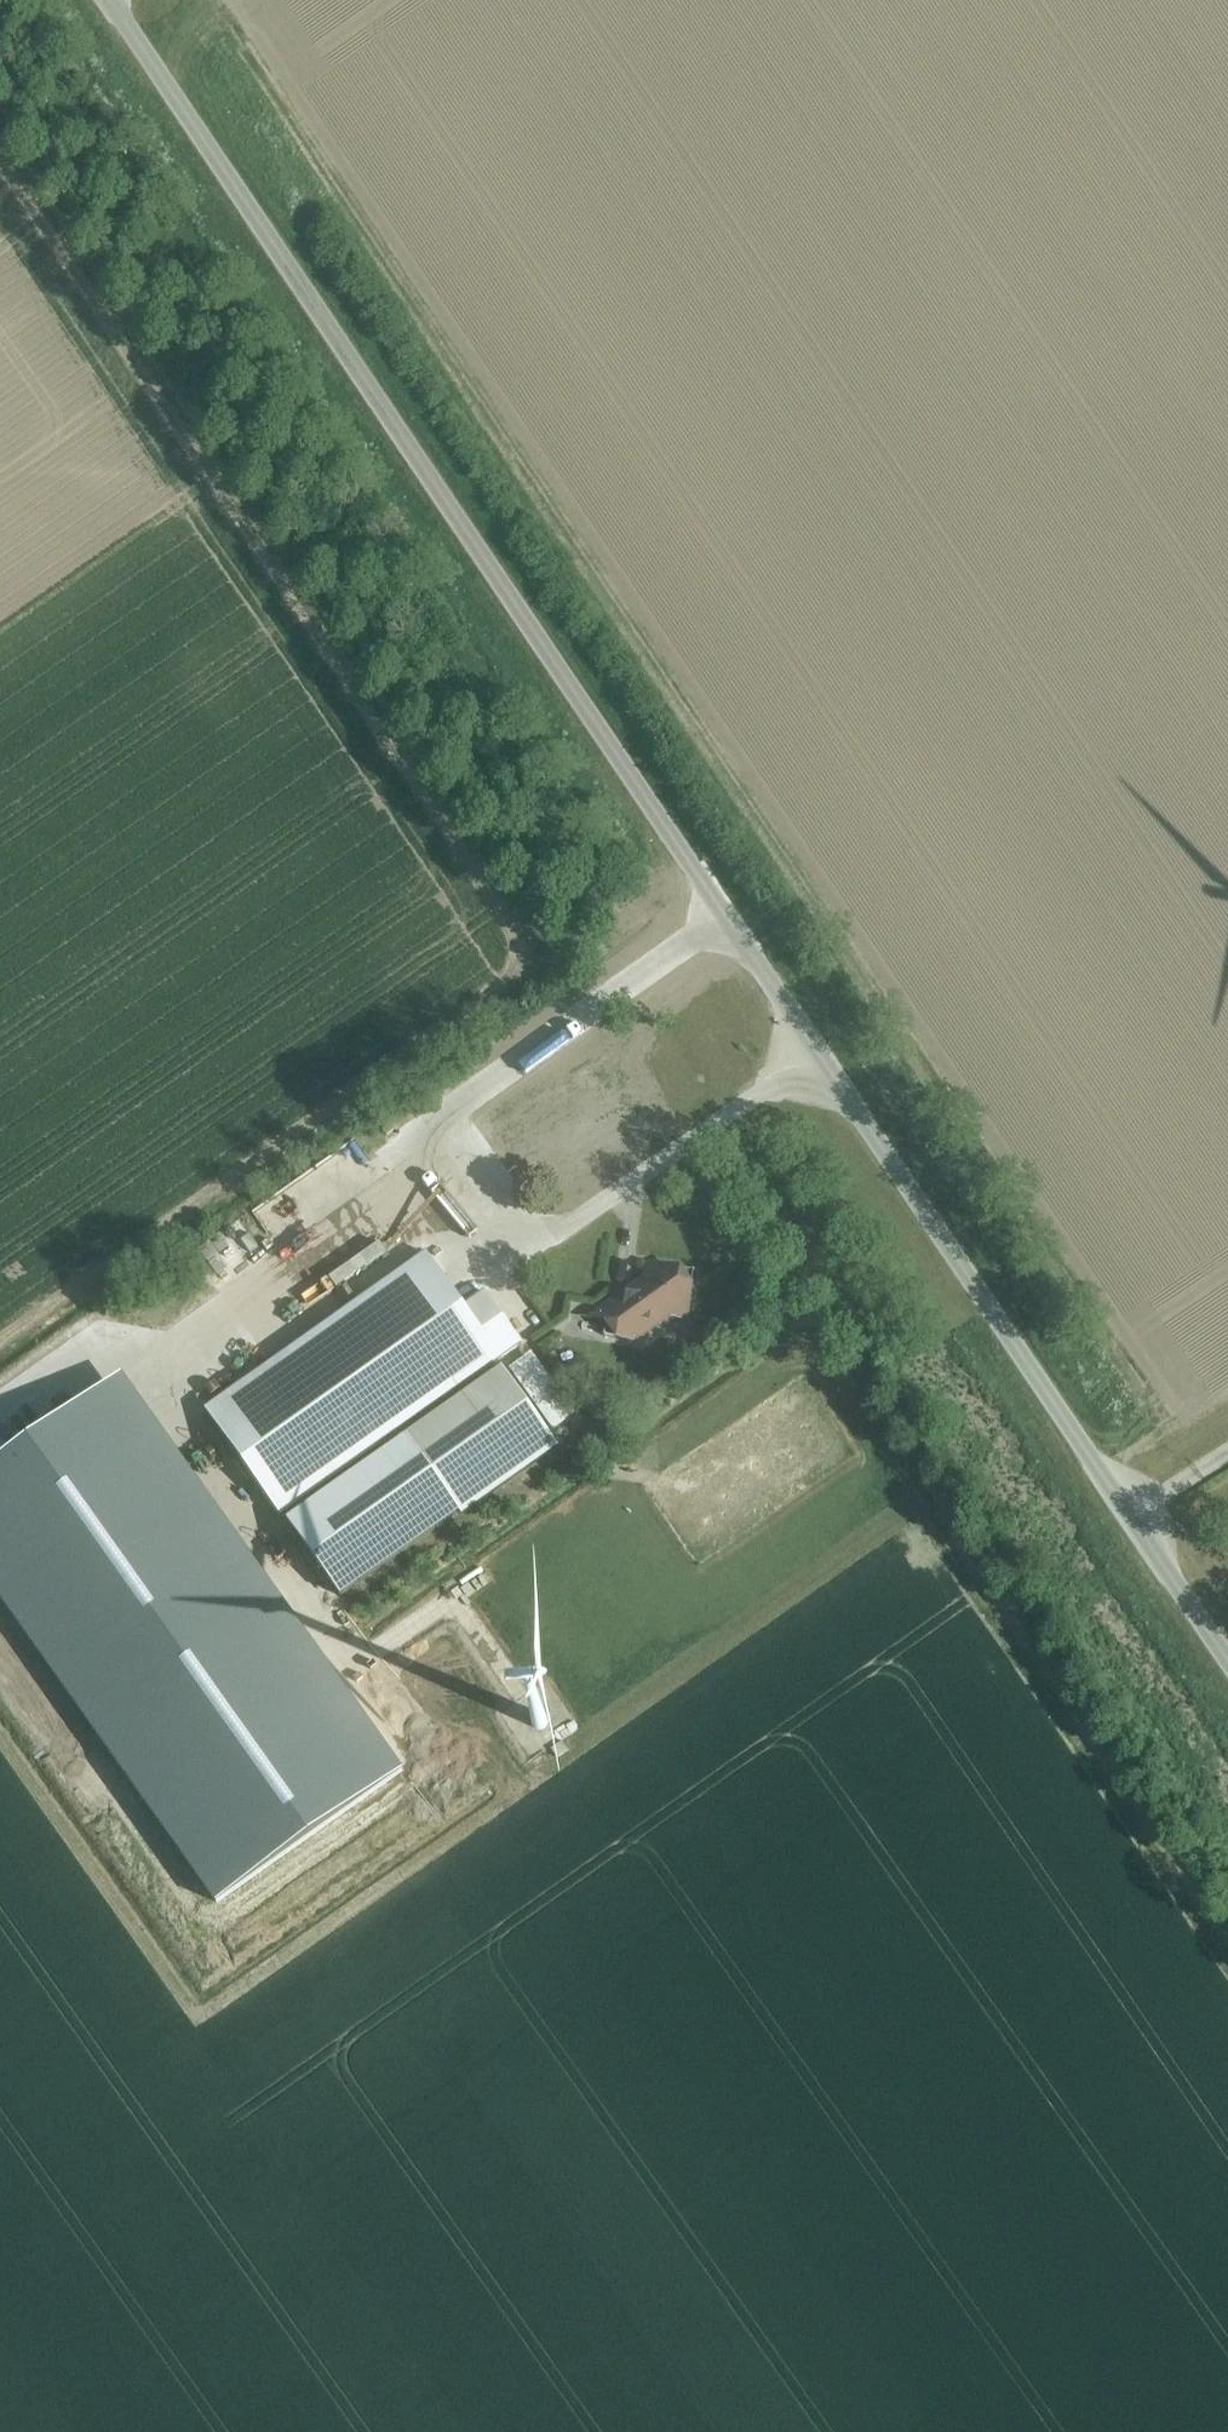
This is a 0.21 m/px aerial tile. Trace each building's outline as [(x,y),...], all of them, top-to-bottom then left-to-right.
[(305,1340),(206,1409),(216,1423),(272,1501),(281,1516),(296,1505),(295,1504),(379,1444),(380,1446),(382,1444),(387,1451),(288,1521),(341,1597),(556,1445),(503,1370),(499,1373),(494,1365),(522,1345),(484,1292),(463,1306),(426,1253),(305,1340)] [(694,1273),(648,1265),(643,1295),(628,1293),(625,1308),(610,1305),(591,1318),(606,1320),(603,1335),(635,1341),(653,1328),(656,1313),(686,1318),(694,1273)] [(402,1769),(122,1375),(0,1462),(0,1595),(217,1902),(402,1769)]
